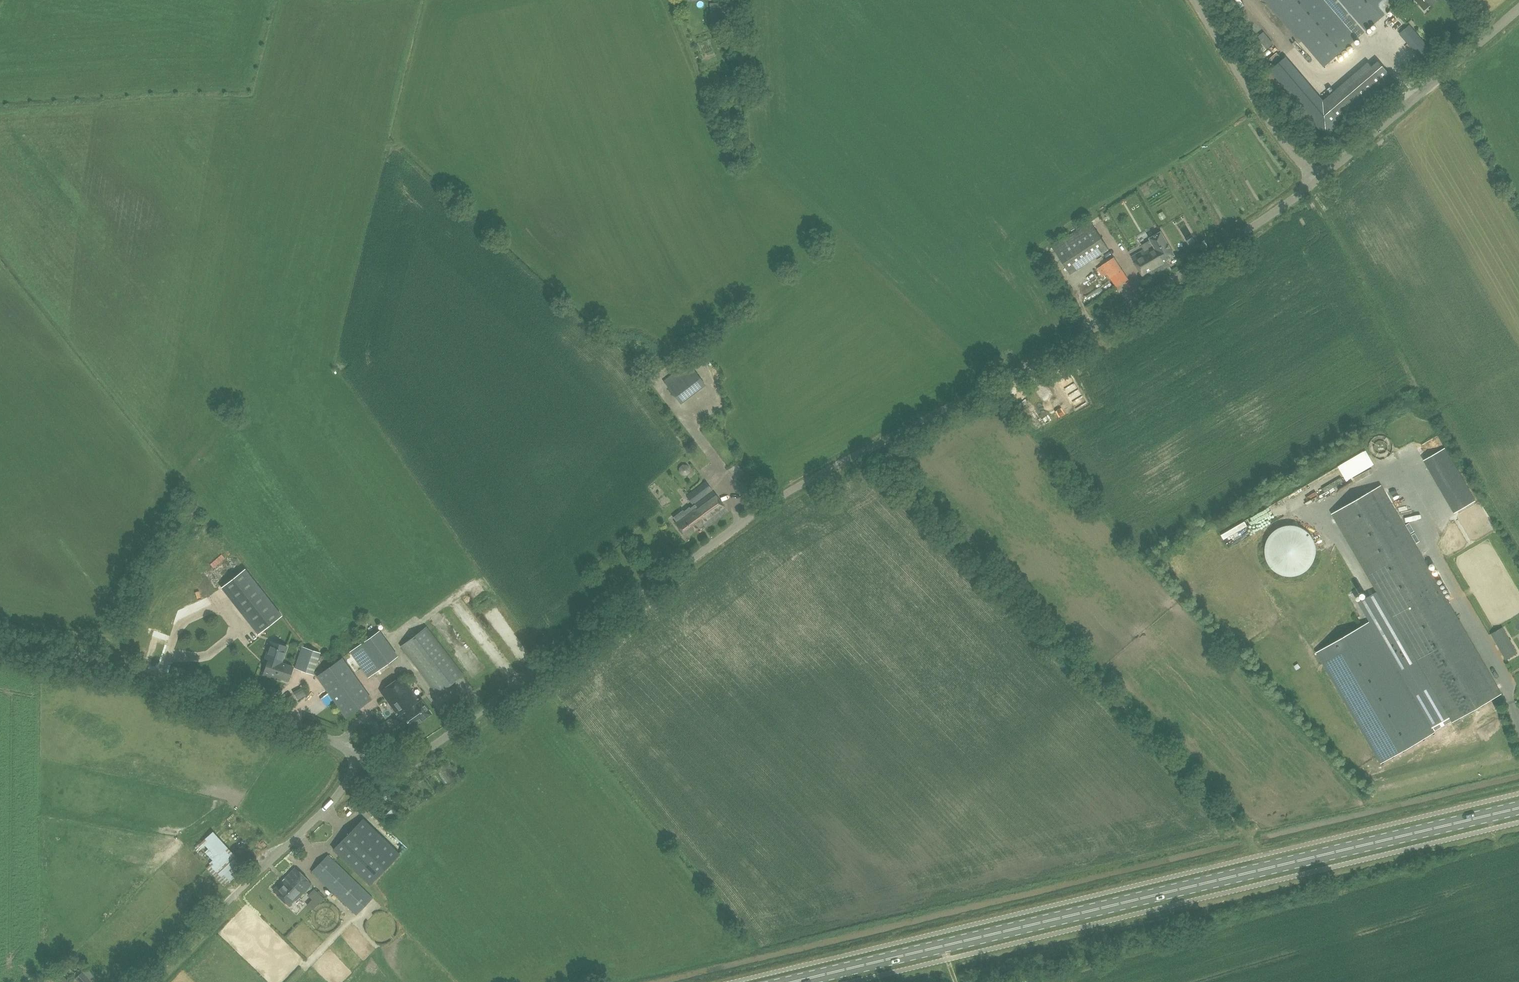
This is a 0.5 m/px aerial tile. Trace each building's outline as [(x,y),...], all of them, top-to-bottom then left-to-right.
[(1324,67),(1358,38),(1325,0),(1267,0),(1324,67)] [(1366,32),(1399,3),(1397,0),(1338,0),(1366,32)] [(1410,25),(1401,33),(1405,37),(1414,29),(1410,25)] [(1254,34),(1249,38),(1262,53),(1267,49),(1254,34)] [(1425,43),(1416,51),(1420,56),(1429,48),(1425,43)] [(1310,86),(1295,99),(1327,137),(1388,85),(1373,67),(1369,62),(1324,101),(1310,86)] [(1053,246),(1071,274),(1109,249),(1091,221),(1053,246)] [(1161,271),(1162,271),(1170,266),(1167,261),(1176,256),(1162,232),(1150,238),(1151,240),(1142,246),(1145,250),(1132,257),(1141,273),(1145,280),(1161,271)] [(1129,280),(1115,257),(1103,265),(1117,287),(1129,280)] [(1109,276),(1103,279),(1109,289),(1115,286),(1109,276)] [(690,365),(665,384),(681,404),(706,385),(690,365)] [(1476,500),(1445,448),(1424,460),(1454,512),(1476,500)] [(687,495),(694,504),(713,489),(707,481),(687,495)] [(1452,722),(1502,693),(1382,485),(1332,514),(1452,722)] [(706,526),(728,510),(714,491),(685,512),(684,510),(673,518),(686,536),(704,523),(706,526)] [(1283,526),(1277,529),(1272,533),(1268,538),(1266,545),(1265,552),(1266,558),(1269,564),(1273,570),(1279,573),(1285,576),(1292,576),(1298,575),(1304,573),(1309,569),(1313,564),(1315,559),(1317,552),(1316,546),(1315,540),(1312,535),(1307,531),(1302,527),(1296,525),(1290,525),(1283,526)] [(1319,549),(1323,556),(1332,551),(1329,545),(1319,549)] [(259,634),(282,616),(245,569),(221,587),(259,634)] [(406,628),(416,622),(413,616),(402,622),(406,628)] [(1371,622),(1317,653),(1381,764),(1435,732),(1371,622)] [(438,694),(464,674),(427,627),(401,646),(438,694)] [(351,651),(369,676),(395,658),(377,632),(351,651)] [(1518,653),(1509,637),(1498,644),(1507,659),(1518,653)] [(269,659),(264,674),(277,679),(278,677),(289,681),(294,667),(282,663),(288,647),(272,641),(266,659),(269,659)] [(303,646),(296,668),(313,674),(321,653),(303,646)] [(463,663),(476,675),(484,666),(471,654),(463,663)] [(371,700),(342,658),(317,676),(347,717),(371,700)] [(402,676),(381,691),(400,717),(399,718),(398,717),(398,718),(398,719),(398,718),(402,723),(400,725),(405,731),(407,730),(407,731),(408,731),(431,714),(432,713),(431,713),(422,701),(423,700),(422,700),(421,701),(402,676)] [(374,732),(379,738),(384,735),(379,728),(374,732)] [(393,807),(383,814),(387,818),(396,811),(393,807)] [(363,818),(333,849),(370,885),(400,854),(394,848),(364,819),(363,818)] [(193,849),(214,873),(219,869),(229,880),(241,870),(230,858),(236,854),(216,830),(193,849)] [(372,898),(328,855),(312,872),(356,915),(372,898)] [(290,906),(312,884),(296,868),(274,890),(290,906)] [(337,910),(319,928),(326,935),(342,920),(338,916),(340,914),(337,910)] [(75,978),(79,981),(93,981),(82,971),(75,978)]
